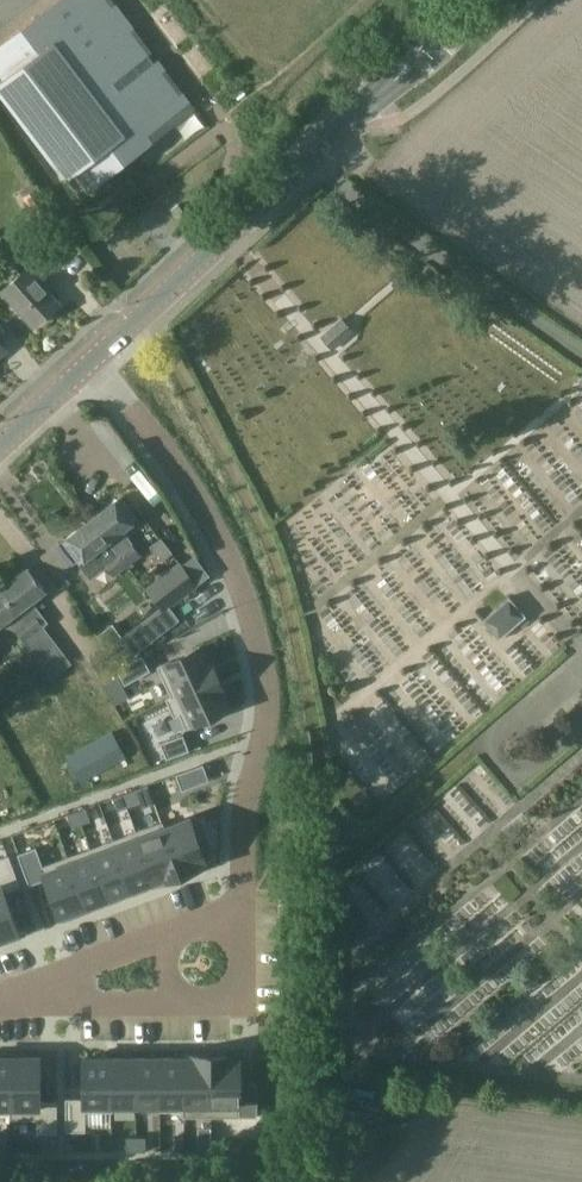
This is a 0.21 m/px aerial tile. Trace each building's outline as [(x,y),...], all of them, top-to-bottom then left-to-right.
[(0,43),(0,74),(3,78),(0,80),(0,93),(66,179),(75,172),(89,190),(153,141),(139,123),(178,93),(162,72),(166,69),(158,59),(154,62),(130,30),(134,27),(116,3),(112,6),(107,0),(57,0),(43,10),(46,13),(38,19),(36,16),(0,43)] [(33,327),(58,304),(32,274),(40,266),(41,267),(55,255),(33,230),(19,243),(28,252),(14,266),(21,274),(2,292),(33,327)] [(334,351),(356,333),(344,319),(322,337),(334,351)] [(120,497),(91,519),(108,541),(116,551),(131,540),(123,529),(135,521),(137,519),(120,497)] [(91,519),(63,540),(80,562),(92,578),(108,566),(104,561),(116,551),(108,541),(91,519)] [(144,555),(131,540),(116,551),(129,568),(144,555)] [(129,568),(116,551),(104,561),(108,566),(117,577),(129,568)] [(178,561),(144,588),(164,612),(197,586),(178,561)] [(0,589),(0,590),(33,633),(23,641),(44,668),(63,653),(43,627),(48,623),(31,601),(45,591),(27,568),(0,589)] [(23,641),(33,633),(0,590),(0,626),(7,620),(23,641)] [(526,617),(509,597),(482,620),(499,640),(526,617)] [(136,626),(119,638),(132,656),(149,643),(136,626)] [(201,646),(157,667),(171,697),(171,698),(216,677),(207,658),(206,658),(201,646)] [(141,656),(116,670),(124,684),(150,671),(141,656)] [(117,680),(113,672),(100,678),(105,687),(117,680)] [(171,697),(165,699),(174,717),(179,714),(186,729),(230,709),(224,697),(225,696),(216,677),(171,698),(171,697)] [(114,734),(113,732),(66,757),(80,783),(126,759),(114,736),(114,735),(114,734)] [(182,735),(160,743),(166,759),(188,751),(182,735)] [(202,765),(176,774),(182,790),(208,780),(202,765)] [(154,803),(148,785),(136,789),(141,802),(142,808),(154,803)] [(130,791),(122,794),(127,808),(135,804),(130,791)] [(122,794),(112,798),(117,811),(127,808),(122,794)] [(85,808),(76,811),(81,824),(90,821),(85,808)] [(76,811),(67,814),(72,828),(81,824),(76,811)] [(210,850),(201,825),(193,828),(189,818),(164,827),(163,828),(180,874),(206,864),(202,853),(210,850)] [(180,874),(163,828),(164,827),(162,822),(135,832),(154,882),(153,882),(153,884),(180,874)] [(154,882),(135,832),(113,840),(131,890),(153,882),(154,882)] [(131,890),(113,840),(90,848),(108,898),(131,890)] [(86,907),(67,857),(42,866),(35,848),(18,854),(29,885),(45,879),(59,917),(86,907)] [(108,898),(90,848),(67,857),(86,907),(108,898)] [(3,892),(19,886),(8,856),(0,859),(0,940),(18,933),(3,892)] [(211,1117),(211,1056),(182,1056),(182,1058),(184,1058),(184,1111),(183,1111),(183,1117),(211,1117)] [(256,1117),(256,1084),(239,1085),(239,1056),(211,1056),(211,1117),(256,1117)] [(11,1057),(0,1057),(0,1114),(9,1114),(11,1114),(11,1057)] [(39,1102),(39,1057),(11,1057),(11,1114),(9,1114),(9,1119),(37,1119),(37,1133),(56,1133),(56,1102),(39,1102)] [(135,1106),(135,1058),(111,1059),(111,1106),(112,1106),(135,1106)] [(160,1105),(159,1058),(135,1058),(135,1106),(158,1105),(160,1105)] [(184,1111),(184,1058),(182,1058),(159,1058),(160,1105),(158,1105),(158,1111),(183,1111),(184,1111)] [(111,1106),(111,1059),(83,1059),(83,1099),(65,1099),(66,1131),(84,1131),(84,1112),(112,1111),(112,1106),(111,1106)] [(135,1152),(135,1137),(126,1137),(126,1152),(135,1152)] [(145,1152),(145,1137),(135,1137),(135,1152),(145,1152)] [(174,1137),(174,1152),(184,1152),(184,1137),(174,1137)] [(211,1146),(202,1146),(202,1161),(211,1161),(211,1146)]
